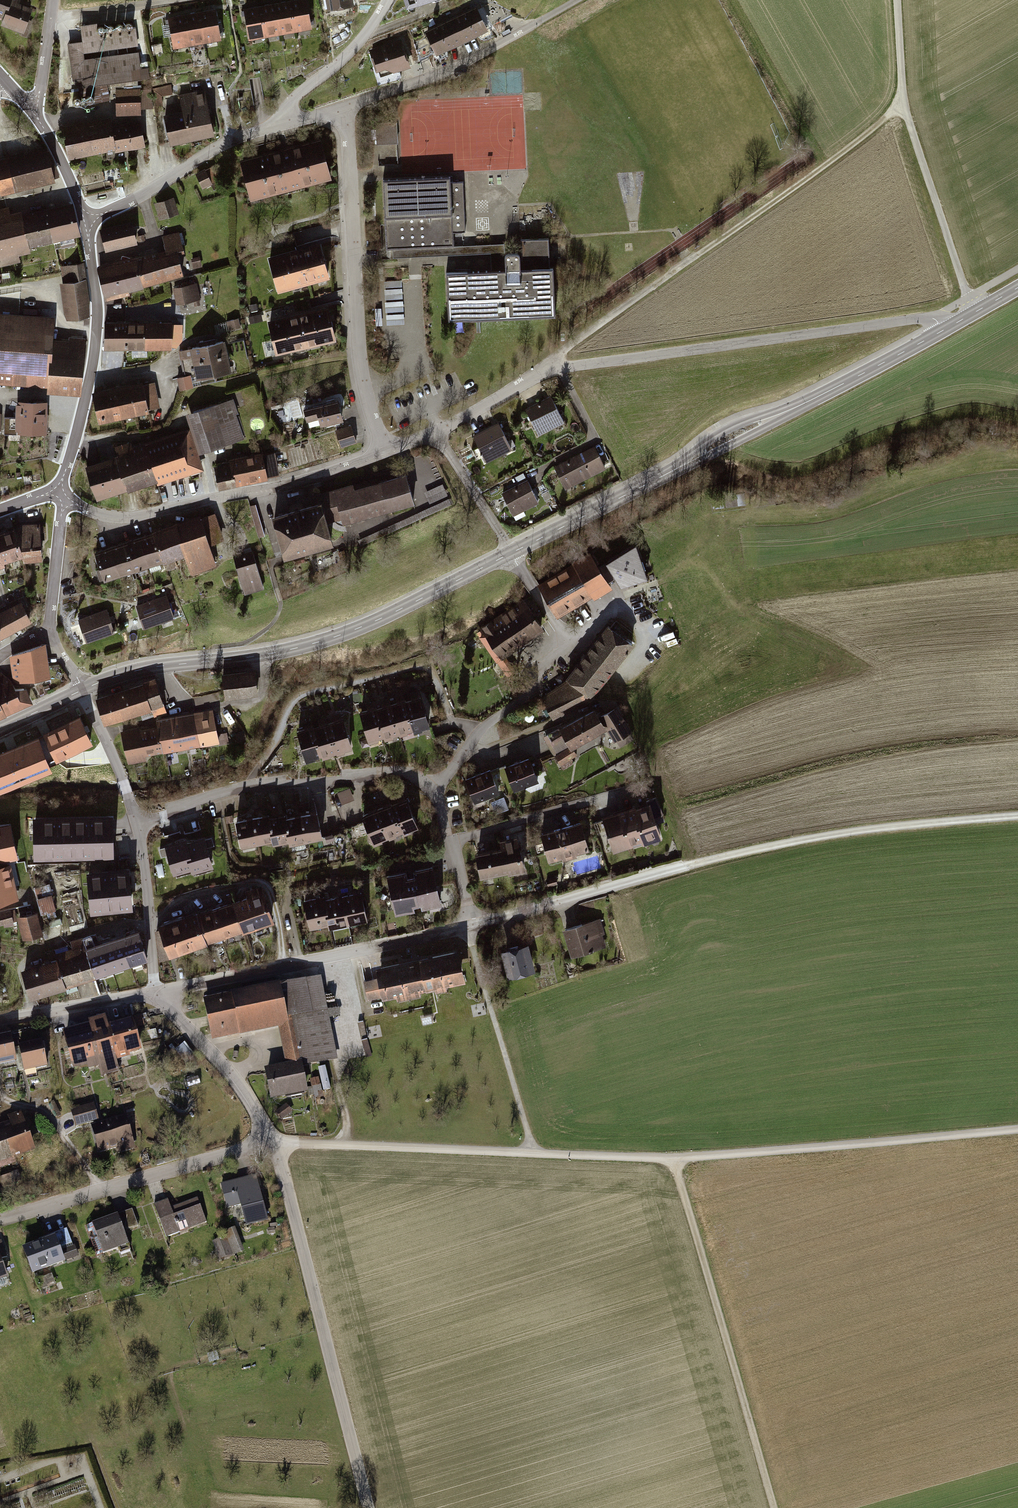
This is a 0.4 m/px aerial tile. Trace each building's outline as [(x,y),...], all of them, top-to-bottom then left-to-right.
[(4,17),(10,2),(10,0),(0,0),(0,16),(4,17)] [(269,33),(284,31),(280,0),(264,3),(269,33)] [(300,28),(296,0),(282,0),(280,0),(284,31),(300,28)] [(316,26),(312,0),(296,0),(300,28),(316,26)] [(329,9),(352,5),(352,0),(328,0),(329,9)] [(27,21),(31,10),(10,2),(4,17),(1,24),(24,32),(22,36),(26,37),(32,22),(27,21)] [(253,36),(269,33),(264,3),(248,5),(253,36)] [(466,41),(492,29),(480,4),(454,16),(466,41)] [(218,6),(203,9),(208,39),(224,36),(218,6)] [(203,9),(187,12),(193,41),(208,39),(203,9)] [(187,12),(172,15),(177,44),(193,41),(187,12)] [(85,39),(70,41),(75,76),(86,75),(87,83),(147,74),(138,15),(83,23),(85,39)] [(440,53),(466,41),(454,16),(428,29),(440,53)] [(496,28),(500,35),(507,31),(504,24),(496,28)] [(421,51),(430,48),(427,36),(417,39),(421,51)] [(372,48),(381,76),(415,66),(406,38),(372,48)] [(165,94),(176,92),(174,85),(155,89),(155,101),(166,100),(165,94)] [(143,88),(119,88),(119,113),(144,112),(144,106),(155,106),(155,101),(155,89),(143,89),(143,88)] [(219,132),(210,88),(183,93),(186,109),(192,137),(219,132)] [(192,137),(186,109),(167,112),(173,141),(192,137)] [(109,119),(64,128),(70,158),(115,148),(111,127),(109,119)] [(380,145),(401,144),(400,121),(379,123),(380,145)] [(139,122),(111,127),(115,148),(116,152),(144,146),(139,122)] [(241,160),(252,201),(336,179),(324,137),(241,160)] [(1,193),(0,191),(53,178),(47,152),(0,163),(0,194),(1,193)] [(216,167),(198,175),(204,188),(222,180),(216,167)] [(450,176),(383,179),(387,249),(393,248),(453,245),(452,232),(465,232),(463,182),(451,183),(450,176)] [(156,202),(161,218),(181,212),(176,196),(156,202)] [(81,233),(74,200),(47,206),(54,239),(81,233)] [(0,208),(0,262),(0,264),(22,259),(21,252),(34,249),(33,243),(26,210),(25,207),(13,210),(12,206),(0,208)] [(54,239),(47,206),(26,210),(33,243),(54,239)] [(103,226),(108,249),(149,240),(147,234),(139,236),(135,219),(103,226)] [(139,256),(147,283),(188,271),(182,252),(189,251),(184,230),(167,235),(170,247),(139,256)] [(447,274),(449,320),(555,315),(553,269),(551,269),(549,239),(522,240),(523,260),(521,261),(521,257),(520,255),(519,254),(508,254),(506,256),(505,257),(506,271),(492,272),(447,274)] [(271,255),(280,291),(332,278),(323,241),(271,255)] [(506,271),(505,257),(505,243),(453,245),(393,248),(393,259),(491,254),(492,272),(506,271)] [(99,264),(107,294),(147,283),(139,256),(138,253),(99,264)] [(195,258),(197,267),(205,265),(202,256),(195,258)] [(95,313),(87,260),(64,264),(66,280),(62,281),(68,317),(95,313)] [(175,284),(180,303),(204,297),(199,278),(175,284)] [(400,301),(382,302),(383,312),(401,311),(400,301)] [(324,342),(340,338),(332,304),(317,308),(324,342)] [(309,345),(324,342),(317,308),(301,311),(309,345)] [(293,349),(309,345),(301,311),(286,315),(293,349)] [(251,316),(253,323),(267,320),(265,313),(251,316)] [(278,352),(293,349),(286,315),(270,318),(278,352)] [(49,383),(48,387),(80,389),(83,339),(69,338),(69,342),(51,341),(52,335),(38,334),(36,319),(19,318),(17,333),(0,332),(0,380),(49,383)] [(228,321),(230,329),(244,326),(242,318),(228,321)] [(127,325),(107,325),(107,347),(127,347),(127,325)] [(183,325),(127,325),(127,347),(172,347),(177,349),(184,341),(183,325)] [(215,375),(230,372),(223,342),(208,345),(215,375)] [(215,375),(208,345),(180,351),(186,377),(178,379),(180,391),(193,388),(192,380),(215,375)] [(98,396),(103,419),(126,414),(139,411),(152,408),(165,405),(158,377),(146,380),(145,376),(96,386),(98,396)] [(527,407),(539,434),(567,421),(554,394),(527,407)] [(195,412),(207,450),(241,439),(228,401),(195,412)] [(45,403),(20,402),(19,418),(5,417),(5,431),(44,432),(45,403)] [(305,410),(310,428),(342,420),(338,402),(305,410)] [(207,450),(195,412),(185,415),(189,428),(197,453),(207,450)] [(477,435),(489,459),(515,446),(503,422),(477,435)] [(336,431),(342,447),(356,443),(351,427),(336,431)] [(147,447),(158,477),(170,472),(172,478),(202,468),(197,453),(189,428),(145,442),(147,447)] [(117,457),(127,487),(158,477),(147,447),(129,453),(126,444),(113,448),(117,457)] [(558,465),(568,486),(610,467),(600,446),(558,465)] [(263,455),(268,478),(280,476),(275,452),(263,455)] [(244,459),(249,482),(268,478),(263,455),(244,459)] [(127,487),(117,457),(87,467),(97,497),(127,487)] [(220,488),(249,482),(244,459),(231,462),(231,464),(216,468),(220,488)] [(274,517),(285,555),(331,542),(325,521),(342,516),(343,522),(413,501),(405,475),(354,491),(352,486),(317,496),(319,504),(274,517)] [(505,493),(514,512),(541,500),(533,481),(505,493)] [(263,534),(270,532),(259,500),(252,502),(263,534)] [(204,512),(179,520),(188,551),(195,570),(222,561),(215,542),(227,538),(218,509),(205,514),(204,512)] [(166,558),(188,551),(179,520),(156,527),(157,529),(166,558)] [(24,558),(41,557),(40,544),(40,525),(21,526),(21,531),(15,532),(22,554),(24,558)] [(166,558),(157,529),(142,534),(152,563),(166,558)] [(0,535),(0,555),(2,561),(22,554),(15,532),(15,530),(0,535)] [(152,563),(142,534),(127,539),(137,567),(152,563)] [(137,567),(127,539),(112,544),(122,572),(137,567)] [(122,572),(112,544),(97,549),(107,577),(122,572)] [(636,544),(606,561),(621,587),(648,577),(636,544)] [(539,586),(557,615),(609,583),(591,553),(539,586)] [(234,558),(244,592),(263,587),(253,554),(245,557),(245,555),(234,558)] [(137,605),(144,627),(175,618),(168,595),(137,605)] [(546,628),(526,599),(482,629),(502,658),(546,628)] [(20,605),(0,615),(0,638),(29,624),(20,605)] [(80,619),(88,642),(117,633),(109,610),(80,619)] [(611,626),(608,624),(567,677),(570,680),(591,696),(632,642),(625,638),(630,631),(615,620),(611,626)] [(36,666),(48,661),(45,646),(11,657),(14,675),(32,673),(36,666)] [(32,673),(14,675),(15,683),(51,679),(48,661),(36,666),(32,673)] [(159,676),(98,696),(106,722),(155,706),(158,715),(171,711),(159,676)] [(543,699),(553,718),(591,696),(570,680),(543,699)] [(0,688),(0,705),(4,714),(31,702),(26,690),(14,691),(11,683),(0,688)] [(422,695),(406,700),(414,727),(415,729),(431,724),(422,695)] [(405,698),(390,703),(399,732),(414,727),(406,700),(405,698)] [(390,703),(374,708),(382,735),(383,737),(399,732),(390,703)] [(616,705),(600,714),(615,740),(617,739),(620,746),(633,739),(629,733),(631,732),(616,705)] [(373,706),(357,711),(366,740),(382,735),(374,708),(373,706)] [(218,739),(212,708),(194,711),(200,742),(218,739)] [(164,749),(200,742),(194,711),(158,717),(160,726),(164,749)] [(594,711),(561,729),(560,727),(546,734),(557,753),(556,754),(562,766),(571,762),(569,758),(576,754),(571,746),(604,728),(594,711)] [(90,741),(79,717),(45,733),(55,757),(90,741)] [(346,719),(330,723),(339,753),(355,748),(346,719)] [(330,723),(315,728),(322,755),(324,758),(339,753),(330,723)] [(128,755),(164,749),(160,726),(124,732),(128,755)] [(313,726),(298,730),(307,760),(322,755),(315,728),(313,726)] [(38,738),(0,754),(0,787),(2,787),(50,767),(38,738)] [(179,756),(170,757),(171,765),(181,763),(179,756)] [(533,758),(507,767),(515,790),(541,782),(533,758)] [(467,780),(476,803),(502,793),(493,770),(467,780)] [(344,805),(357,800),(352,788),(339,794),(344,805)] [(651,798),(631,804),(642,841),(667,835),(660,812),(666,811),(661,793),(651,796),(651,798)] [(411,795),(395,801),(406,828),(407,829),(422,823),(411,795)] [(395,800),(379,806),(391,834),(406,828),(395,801),(395,800)] [(631,804),(606,811),(617,848),(642,841),(631,804)] [(379,806),(364,812),(376,841),(391,834),(379,806)] [(12,913),(33,908),(9,811),(0,814),(0,862),(12,913)] [(320,812),(304,816),(309,839),(325,836),(320,812)] [(270,815),(253,818),(258,842),(275,838),(270,818),(270,815)] [(287,815),(270,818),(275,838),(275,841),(292,838),(288,819),(287,815)] [(35,856),(112,855),(111,816),(34,817),(35,856)] [(304,816),(288,819),(292,838),(293,842),(309,839),(304,816)] [(253,818),(237,822),(242,845),(258,842),(253,818)] [(587,820),(564,827),(573,859),(581,856),(579,852),(595,847),(587,820)] [(564,827),(544,833),(552,860),(564,857),(566,861),(573,859),(564,827)] [(335,833),(328,835),(329,842),(337,840),(335,833)] [(505,844),(501,844),(507,871),(528,866),(521,833),(503,836),(505,844)] [(203,837),(184,842),(191,868),(192,871),(211,866),(203,837)] [(183,839),(165,844),(173,873),(191,868),(184,842),(183,839)] [(501,844),(479,849),(484,875),(507,871),(501,844)] [(0,862),(0,929),(14,926),(12,913),(0,862)] [(415,871),(422,903),(427,902),(428,906),(445,902),(436,862),(417,867),(418,871),(415,871)] [(132,907),(129,868),(88,872),(92,911),(132,907)] [(418,904),(422,903),(415,871),(410,872),(410,868),(391,872),(400,913),(419,908),(418,904)] [(558,876),(548,879),(550,886),(560,883),(558,876)] [(50,887),(34,891),(41,916),(57,911),(50,887)] [(234,902),(243,929),(271,920),(261,888),(255,890),(256,895),(234,902)] [(365,888),(346,892),(352,921),(371,918),(365,888)] [(346,892),(327,896),(332,922),(333,925),(352,921),(346,892)] [(326,893),(307,897),(313,926),(332,922),(327,896),(326,893)] [(234,902),(211,910),(221,936),(243,929),(234,902)] [(211,910),(196,914),(206,941),(221,936),(211,910)] [(176,921),(186,948),(206,941),(196,914),(176,921)] [(37,917),(18,922),(23,945),(43,940),(37,917)] [(603,917),(566,927),(574,955),(609,945),(606,933),(608,932),(603,917)] [(186,948),(176,921),(160,926),(156,931),(159,957),(186,948)] [(84,943),(97,983),(150,967),(140,934),(95,948),(93,940),(84,943)] [(502,949),(509,976),(538,969),(532,942),(502,949)] [(58,963),(67,993),(97,983),(84,943),(72,947),(74,953),(56,958),(58,963)] [(469,979),(462,946),(421,955),(380,963),(382,975),(366,979),(370,999),(398,993),(400,1001),(424,996),(422,988),(428,987),(436,985),(437,993),(452,990),(450,982),(469,979)] [(23,974),(32,1004),(67,993),(58,963),(23,974)] [(324,972),(283,981),(292,1024),(281,1026),(289,1062),(268,1066),(274,1098),(312,1091),(307,1065),(342,1058),(333,1016),(344,1014),(342,1005),(332,1008),(324,972)] [(283,981),(235,990),(244,1033),(281,1026),(292,1024),(283,981)] [(214,1039),(244,1033),(235,990),(205,996),(214,1039)] [(101,1062),(105,1074),(124,1069),(120,1055),(111,1023),(108,1013),(89,1018),(90,1022),(101,1062)] [(120,1055),(146,1048),(137,1016),(111,1023),(120,1055)] [(74,1070),(101,1062),(90,1022),(62,1030),(74,1070)] [(0,1033),(0,1063),(20,1059),(14,1030),(0,1033)] [(45,1037),(21,1043),(26,1064),(50,1058),(45,1037)] [(313,1079),(317,1097),(325,1095),(323,1084),(326,1083),(324,1076),(313,1079)] [(57,1100),(54,1102),(61,1116),(65,1114),(57,1100)] [(98,1100),(74,1108),(79,1124),(103,1116),(98,1100)] [(40,1149),(26,1109),(11,1115),(13,1120),(0,1124),(0,1168),(19,1161),(18,1157),(40,1149)] [(129,1112),(94,1123),(102,1151),(118,1146),(120,1152),(139,1147),(129,1112)] [(98,1159),(93,1164),(97,1168),(102,1163),(98,1159)] [(249,1225),(271,1218),(258,1173),(222,1183),(230,1208),(243,1204),(249,1225)] [(167,1235),(209,1220),(200,1196),(174,1205),(171,1197),(155,1202),(167,1235)] [(105,1248),(107,1253),(120,1248),(122,1254),(135,1249),(127,1228),(141,1223),(136,1207),(88,1224),(98,1251),(105,1248)] [(228,1236),(235,1255),(248,1250),(239,1225),(226,1230),(228,1236)] [(42,1241),(26,1247),(35,1271),(81,1254),(71,1227),(41,1237),(42,1241)] [(215,1240),(222,1259),(235,1255),(228,1236),(215,1240)] [(12,1275),(9,1267),(14,1265),(4,1239),(0,1240),(0,1279),(12,1275)] [(54,1274),(40,1277),(41,1286),(56,1283),(54,1274)] [(218,1351),(207,1354),(210,1362),(220,1360),(218,1351)]
